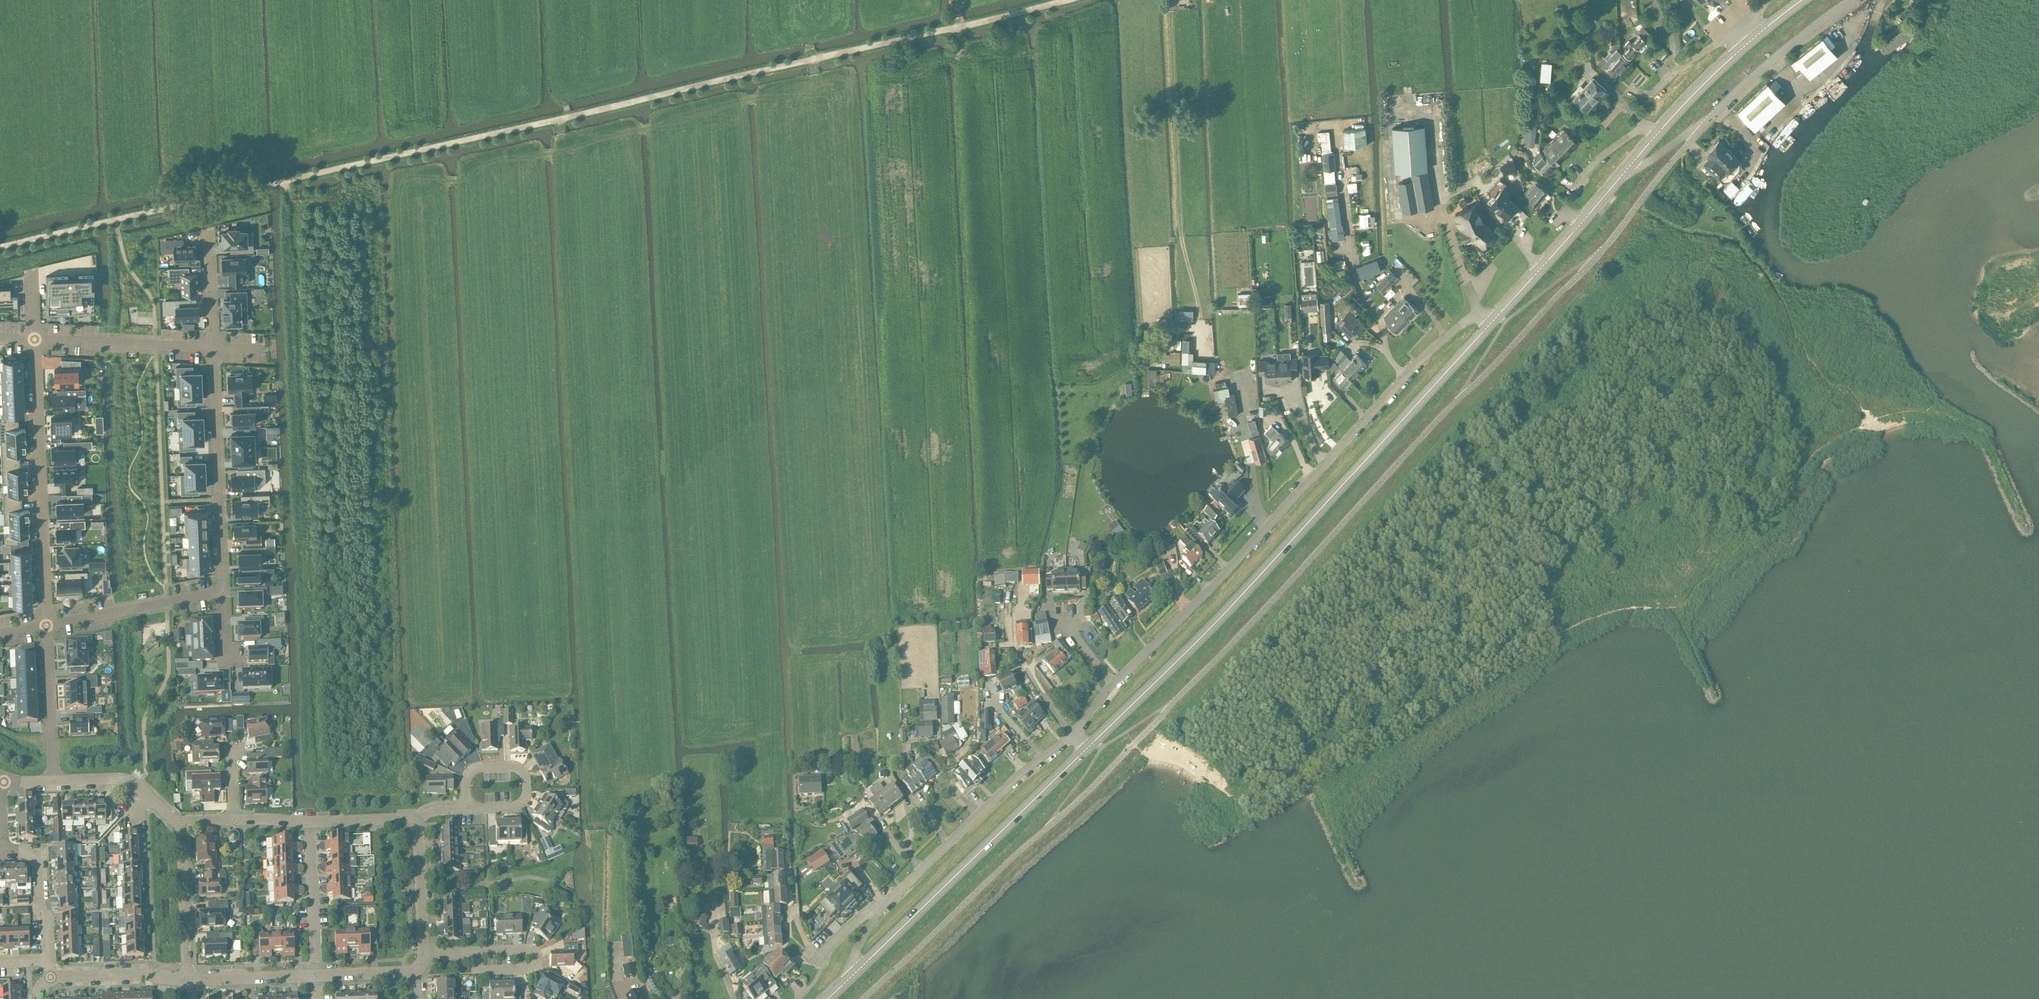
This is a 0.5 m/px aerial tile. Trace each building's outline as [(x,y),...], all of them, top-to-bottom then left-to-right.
[(1877,50),(1883,59),(1921,33),(1914,22),(1920,0),(1892,0),(1886,6),(1884,11),(1877,46),(1877,50)] [(1643,25),(1640,28),(1648,38),(1652,35),(1643,25)] [(1646,41),(1639,34),(1632,42),(1629,40),(1624,46),(1627,48),(1623,52),(1630,59),(1646,41)] [(1831,48),(1822,37),(1796,58),(1804,69),(1831,48)] [(1620,47),(1619,38),(1611,39),(1612,48),(1620,47)] [(1603,55),(1596,62),(1601,67),(1603,69),(1607,72),(1609,70),(1615,76),(1628,61),(1617,51),(1616,50),(1613,53),(1608,60),(1605,57),(1603,55)] [(1604,90),(1592,78),(1583,86),(1580,83),(1571,92),(1587,108),(1604,90)] [(1778,94),(1767,83),(1738,110),(1749,122),(1778,94)] [(1425,127),(1395,129),(1397,171),(1427,170),(1425,127)] [(1536,128),(1526,127),(1525,135),(1527,135),(1526,144),(1534,146),(1536,128)] [(1355,131),(1343,132),(1344,146),(1345,146),(1351,145),(1356,144),(1371,142),(1369,128),(1355,130),(1355,131)] [(1331,152),(1329,131),(1317,132),(1318,145),(1322,145),(1323,153),(1322,153),(1324,170),(1325,181),(1335,180),(1334,169),(1335,169),(1334,152),(1331,152)] [(1548,146),(1542,152),(1556,166),(1578,144),(1565,131),(1554,142),(1554,141),(1549,146),(1548,146)] [(1710,156),(1704,164),(1715,173),(1717,176),(1720,178),(1726,171),(1727,171),(1729,170),(1730,171),(1733,171),(1739,165),(1739,162),(1737,160),(1739,158),(1734,154),(1719,140),(1707,153),(1710,156)] [(1539,159),(1534,164),(1540,169),(1547,175),(1556,166),(1542,152),(1540,151),(1535,156),(1539,159)] [(1518,168),(1514,160),(1501,166),(1505,175),(1518,168)] [(1412,180),(1398,182),(1404,212),(1434,207),(1427,171),(1411,174),(1412,180)] [(1536,180),(1525,192),(1530,196),(1529,198),(1537,204),(1548,191),(1541,185),(1540,185),(1536,181),(1536,180)] [(1340,193),(1339,184),(1325,185),(1326,194),(1340,193)] [(1503,187),(1490,201),(1502,212),(1505,215),(1515,204),(1506,196),(1509,192),(1503,187)] [(1342,227),(1338,195),(1327,197),(1333,240),(1338,239),(1337,227),(1342,227)] [(1476,206),(1456,214),(1461,226),(1465,235),(1467,240),(1473,237),(1480,244),(1492,230),(1488,227),(1483,222),(1476,206)] [(229,229),(229,231),(223,232),(223,234),(222,234),(222,243),(224,243),(224,246),(237,245),(238,252),(253,251),(253,240),(246,241),(246,230),(238,231),(237,229),(229,229)] [(195,245),(183,246),(183,239),(167,240),(167,244),(166,244),(166,247),(167,247),(167,251),(173,251),(174,261),(181,261),(181,262),(189,262),(189,261),(196,260),(196,261),(196,258),(197,258),(196,248),(196,245),(195,245)] [(245,258),(222,259),(223,273),(230,273),(230,275),(229,275),(229,283),(249,282),(249,271),(246,271),(245,258)] [(1344,259),(1336,261),(1337,269),(1346,267),(1344,259)] [(1359,265),(1357,266),(1362,279),(1382,271),(1377,259),(1365,263),(1359,265)] [(1324,264),(1318,270),(1322,274),(1328,268),(1324,264)] [(198,293),(197,273),(189,273),(189,267),(168,268),(169,274),(181,274),(182,293),(198,293)] [(1386,275),(1377,285),(1384,291),(1393,281),(1398,277),(1391,270),(1386,275)] [(46,292),(46,315),(95,313),(94,290),(93,273),(79,274),(79,277),(68,278),(68,274),(46,275),(47,292),(46,292)] [(0,286),(0,308),(18,308),(18,297),(11,297),(11,286),(0,286)] [(224,315),(225,326),(235,325),(235,323),(241,323),(240,308),(247,308),(246,291),(226,291),(226,298),(224,299),(224,310),(223,310),(223,316),(224,315)] [(1253,306),(1252,292),(1238,293),(1239,306),(1253,306)] [(1260,295),(1261,304),(1271,303),(1271,295),(1260,295)] [(168,313),(176,312),(177,319),(199,318),(198,304),(193,305),(193,298),(167,299),(167,300),(168,300),(168,313)] [(1318,299),(1301,301),(1301,310),(1318,308),(1318,299)] [(1399,300),(1394,305),(1397,307),(1394,311),(1395,313),(1396,312),(1399,315),(1402,312),(1410,319),(1418,310),(1407,299),(1403,304),(1399,300)] [(1329,302),(1320,302),(1322,330),(1330,330),(1329,302)] [(1358,312),(1349,303),(1339,313),(1343,317),(1338,322),(1353,337),(1364,326),(1354,316),(1358,312)] [(1397,332),(1410,319),(1402,312),(1399,315),(1396,312),(1395,313),(1394,311),(1397,307),(1394,305),(1384,316),(1388,321),(1387,322),(1397,332)] [(1330,330),(1322,331),(1323,339),(1331,338),(1330,330)] [(1188,364),(1188,359),(1188,352),(1193,352),(1193,339),(1183,339),(1183,352),(1183,364),(1188,364)] [(1348,356),(1338,347),(1337,347),(1331,354),(1341,363),(1348,356)] [(1180,352),(1170,352),(1170,365),(1180,365),(1180,352)] [(1318,356),(1318,353),(1303,354),(1305,375),(1319,374),(1319,366),(1322,366),(1322,367),(1329,367),(1328,355),(1318,356)] [(1357,353),(1343,369),(1353,378),(1367,364),(1357,353)] [(1,371),(23,370),(22,359),(16,359),(16,357),(9,357),(9,359),(3,359),(3,370),(1,370),(1,371)] [(1278,361),(1279,382),(1289,382),(1289,380),(1292,380),(1291,372),(1298,372),(1297,358),(1290,358),(1290,360),(1278,361)] [(80,360),(61,359),(62,369),(55,369),(55,384),(78,383),(78,369),(81,369),(80,360)] [(1270,383),(1279,382),(1278,361),(1266,362),(1266,360),(1259,360),(1260,374),(1266,374),(1267,382),(1270,381),(1270,383)] [(188,366),(176,366),(177,386),(202,385),(201,371),(188,372),(188,366)] [(1343,369),(1334,378),(1344,389),(1352,380),(1353,378),(1343,369)] [(1,371),(1,382),(23,381),(23,370),(1,371)] [(229,391),(235,391),(236,394),(235,394),(235,401),(248,401),(248,390),(252,390),(251,374),(244,374),(243,372),(235,373),(235,375),(228,375),(229,391)] [(1,382),(2,393),(24,392),(23,381),(1,382)] [(202,385),(177,386),(179,386),(180,399),(177,399),(178,405),(189,405),(189,399),(194,399),(202,398),(202,385)] [(52,409),(75,408),(74,399),(86,398),(85,388),(57,389),(58,395),(52,395),(52,409)] [(24,403),(24,392),(2,393),(2,404),(24,403)] [(1239,414),(1235,393),(1224,395),(1229,416),(1239,414)] [(1,415),(2,422),(18,421),(17,421),(17,415),(25,414),(24,403),(2,404),(3,415),(1,415)] [(233,414),(231,414),(231,423),(233,423),(233,425),(249,424),(255,424),(255,412),(261,412),(261,404),(255,405),(237,405),(237,406),(239,406),(239,411),(233,412),(233,414)] [(1272,406),(1275,413),(1278,414),(1282,412),(1278,404),(1272,406)] [(195,410),(178,411),(178,417),(183,417),(183,430),(203,429),(203,418),(203,416),(195,416),(195,410)] [(95,416),(95,423),(103,423),(103,415),(95,416)] [(72,417),(51,418),(52,435),(72,434),(72,417)] [(18,425),(18,421),(2,422),(0,422),(1,442),(26,441),(25,425),(18,425)] [(1289,441),(1271,425),(1265,432),(1273,440),(1267,447),(1268,448),(1267,449),(1270,451),(1270,450),(1276,456),(1289,441)] [(204,443),(203,429),(183,430),(184,444),(179,444),(179,450),(191,449),(191,443),(204,443)] [(258,433),(232,434),(232,438),(230,438),(230,448),(254,447),(254,438),(258,438),(258,433)] [(1266,459),(1260,436),(1250,439),(1256,462),(1266,459)] [(78,448),(85,447),(85,440),(67,441),(68,448),(54,448),(55,461),(78,460),(78,448)] [(2,454),(2,462),(20,462),(19,454),(26,454),(26,441),(1,442),(2,454)] [(230,448),(231,458),(233,458),(233,462),(240,461),(241,466),(252,466),(252,461),(255,461),(254,447),(230,448)] [(185,461),(185,474),(205,474),(205,460),(192,461),(191,455),(179,455),(180,461),(185,461)] [(20,469),(20,462),(2,462),(3,483),(28,482),(27,469),(20,469)] [(1237,464),(1235,469),(1242,472),(1245,467),(1237,464)] [(77,467),(54,468),(53,468),(54,484),(54,483),(60,483),(60,489),(71,489),(71,483),(78,482),(77,467)] [(237,475),(231,475),(232,489),(254,488),(254,478),(265,478),(265,468),(237,469),(237,475)] [(206,487),(205,474),(185,474),(186,488),(181,488),(181,494),(193,494),(193,488),(206,487)] [(21,495),(28,495),(28,482),(3,483),(4,503),(21,502),(21,495)] [(1214,493),(1209,498),(1214,502),(1223,511),(1231,518),(1241,506),(1236,502),(1238,499),(1239,499),(1244,494),(1240,490),(1234,485),(1232,483),(1225,491),(1224,491),(1219,487),(1214,493)] [(58,513),(58,515),(83,514),(82,493),(68,494),(68,501),(57,502),(57,504),(56,504),(56,513),(58,513)] [(234,500),(235,515),(258,514),(258,504),(270,504),(269,494),(242,495),(242,500),(234,500)] [(4,503),(4,523),(29,522),(29,509),(22,509),(21,502),(4,503)] [(1211,508),(1205,514),(1214,523),(1221,517),(1219,510),(1217,508),(1217,507),(1214,504),(1211,508)] [(185,525),(207,524),(207,512),(185,513),(184,513),(184,514),(185,525)] [(56,527),(57,540),(76,540),(76,527),(85,527),(85,519),(59,520),(59,527),(56,527)] [(1197,524),(1193,529),(1200,536),(1199,537),(1204,542),(1209,546),(1220,533),(1215,529),(1217,526),(1212,522),(1210,525),(1205,521),(1201,525),(1201,524),(1199,526),(1197,524)] [(30,535),(29,522),(4,523),(4,524),(10,523),(10,533),(5,533),(5,543),(11,543),(11,549),(23,549),(23,543),(29,543),(28,535),(30,535)] [(1112,533),(1120,527),(1116,522),(1108,528),(1112,533)] [(207,524),(185,525),(185,536),(208,535),(207,524)] [(231,525),(232,538),(244,538),(245,544),(259,543),(259,535),(255,535),(254,524),(231,525)] [(1186,535),(1185,535),(1192,542),(1192,541),(1196,536),(1190,530),(1188,532),(1186,535)] [(189,546),(208,546),(208,535),(185,536),(188,536),(189,546)] [(1192,543),(1185,536),(1180,542),(1187,548),(1184,552),(1187,556),(1183,560),(1191,568),(1203,556),(1191,544),(1192,543)] [(239,563),(240,565),(261,565),(260,552),(264,552),(263,545),(243,546),(243,547),(245,547),(245,552),(239,552),(239,554),(237,554),(237,563),(239,563)] [(59,553),(60,567),(82,566),(81,552),(79,552),(78,546),(64,547),(65,553),(59,553)] [(209,557),(208,546),(189,546),(189,557),(186,557),(186,558),(209,557)] [(11,561),(31,560),(30,548),(23,549),(11,549),(11,561)] [(209,557),(186,558),(187,575),(204,574),(203,568),(209,568),(209,557)] [(12,572),(31,571),(31,560),(11,561),(9,561),(9,572),(12,572)] [(89,561),(89,570),(97,569),(97,561),(89,561)] [(1168,576),(1164,565),(1157,567),(1161,578),(1168,576)] [(238,585),(238,588),(259,587),(259,573),(264,573),(263,567),(242,568),(242,569),(243,569),(244,574),(238,574),(238,576),(236,576),(236,585),(238,585)] [(1075,571),(1073,570),(1067,570),(1066,570),(1059,570),(1058,572),(1058,574),(1054,574),(1054,577),(1048,578),(1048,592),(1051,591),(1054,591),(1054,594),(1080,593),(1080,590),(1083,589),(1083,590),(1086,590),(1086,576),(1080,576),(1080,573),(1075,574),(1075,571)] [(12,572),(12,583),(32,582),(31,571),(12,572)] [(59,592),(59,595),(65,594),(65,597),(77,597),(77,594),(83,594),(83,592),(87,592),(87,580),(89,580),(89,571),(71,572),(71,580),(58,580),(58,583),(57,583),(57,592),(59,592)] [(1039,571),(1023,572),(1024,586),(1040,585),(1039,571)] [(1152,591),(1143,581),(1134,589),(1135,589),(1134,590),(1135,591),(1136,590),(1139,593),(1135,596),(1133,594),(1135,593),(1133,591),(1132,592),(1131,591),(1126,596),(1130,601),(1129,602),(1139,613),(1155,598),(1150,592),(1152,591)] [(10,583),(10,594),(13,594),(32,593),(32,582),(12,583),(10,583)] [(272,589),(269,589),(270,597),(283,596),(283,588),(272,589)] [(262,609),(261,597),(267,596),(267,589),(265,589),(253,589),(253,596),(239,597),(239,599),(237,599),(237,608),(239,608),(239,610),(262,609)] [(32,593),(13,594),(13,605),(33,605),(32,593)] [(1110,604),(1119,617),(1123,624),(1133,618),(1119,598),(1110,604)] [(1126,629),(1123,624),(1119,617),(1116,620),(1108,608),(1099,614),(1115,637),(1126,629)] [(276,615),(276,626),(285,625),(285,614),(276,615)] [(1046,614),(1035,616),(1036,623),(1037,625),(1036,625),(1038,637),(1038,638),(1035,638),(1037,646),(1052,643),(1050,635),(1047,619),(1046,614)] [(1099,618),(1096,614),(1091,617),(1091,618),(1091,620),(1093,623),(1099,618)] [(238,628),(236,628),(236,636),(238,636),(238,640),(260,639),(260,625),(264,625),(263,618),(248,619),(248,626),(245,626),(238,626),(238,628)] [(193,637),(186,637),(186,643),(209,642),(209,635),(211,635),(210,622),(192,623),(193,637)] [(1024,628),(1024,623),(1016,623),(1017,646),(1029,646),(1028,628),(1024,628)] [(994,635),(994,630),(984,631),(985,644),(996,643),(995,635),(994,635)] [(67,650),(65,650),(65,657),(67,657),(87,656),(87,644),(92,644),(91,638),(75,639),(75,642),(66,643),(67,650)] [(257,648),(248,648),(248,662),(268,661),(268,667),(274,666),(274,651),(281,650),(281,641),(257,642),(257,648)] [(1069,650),(1062,641),(1054,646),(1057,650),(1043,662),(1054,675),(1070,660),(1075,656),(1070,650),(1069,650)] [(209,642),(186,643),(186,648),(193,648),(194,662),(212,661),(212,648),(209,648),(209,642)] [(21,651),(15,651),(16,669),(35,668),(35,657),(34,644),(21,647),(21,651)] [(995,659),(995,652),(980,653),(982,678),(997,676),(995,659)] [(67,657),(67,670),(70,670),(71,675),(86,674),(85,669),(88,669),(87,656),(67,657)] [(16,669),(16,680),(36,679),(35,668),(16,669)] [(243,673),(243,690),(271,689),(270,672),(243,673)] [(1014,672),(998,680),(1006,695),(1013,691),(1015,695),(1022,692),(1017,682),(1014,683),(1011,677),(1016,675),(1014,672)] [(206,678),(191,678),(191,683),(198,683),(199,694),(207,693),(207,695),(214,695),(214,693),(221,693),(222,705),(232,704),(231,693),(230,693),(230,685),(222,685),(222,677),(212,677),(212,679),(206,680),(206,678)] [(952,684),(952,677),(942,678),(943,685),(952,684)] [(77,685),(66,685),(67,698),(87,697),(86,690),(93,689),(93,688),(97,688),(97,678),(77,679),(77,685)] [(970,687),(969,678),(958,679),(959,688),(970,687)] [(36,690),(36,679),(16,680),(17,691),(36,690)] [(17,701),(17,702),(37,701),(36,690),(17,691),(17,701)] [(87,697),(67,698),(67,710),(87,709),(87,697)] [(1027,704),(1024,698),(1014,704),(1018,710),(1027,704)] [(946,699),(941,699),(942,725),(955,725),(954,699),(946,699)] [(17,702),(17,701),(15,702),(15,713),(18,713),(37,712),(37,701),(17,702)] [(938,722),(937,701),(923,702),(924,722),(931,722),(938,722)] [(1025,713),(1036,724),(1044,717),(1038,709),(1041,707),(1035,701),(1029,706),(1030,708),(1025,713)] [(512,725),(512,711),(504,712),(504,725),(512,725)] [(991,711),(981,711),(981,731),(991,731),(991,711)] [(38,723),(37,712),(18,713),(18,724),(38,723)] [(1029,732),(1036,724),(1025,713),(1023,715),(1020,712),(1014,717),(1029,732)] [(73,723),(70,723),(70,735),(89,735),(88,723),(93,723),(93,719),(93,715),(72,716),(73,723)] [(270,735),(266,719),(253,722),(254,724),(247,725),(250,739),(255,738),(256,745),(274,741),(273,734),(270,735)] [(466,720),(466,722),(446,742),(449,745),(462,759),(463,760),(471,752),(465,746),(469,743),(474,741),(475,745),(476,744),(466,720)] [(232,733),(232,721),(224,721),(201,722),(202,737),(224,736),(224,734),(232,733)] [(504,737),(503,721),(493,722),(494,727),(481,727),(482,751),(498,751),(497,737),(504,737)] [(932,733),(931,722),(924,722),(923,722),(921,722),(921,734),(932,733)] [(525,729),(525,728),(510,729),(511,752),(519,751),(520,752),(523,752),(524,751),(526,751),(525,741),(531,741),(531,729),(525,729)] [(952,729),(942,735),(945,741),(951,738),(956,735),(955,735),(952,729)] [(1009,743),(1002,735),(992,744),(989,742),(980,750),(982,752),(980,754),(990,764),(1002,753),(1000,751),(1009,743)] [(945,741),(941,744),(947,755),(958,749),(952,739),(951,738),(945,741)] [(212,743),(200,743),(194,744),(195,756),(200,755),(201,763),(219,762),(218,749),(213,749),(212,743)] [(912,746),(913,753),(921,752),(921,754),(939,751),(938,743),(912,746)] [(449,745),(441,753),(440,751),(435,755),(447,768),(452,764),(454,766),(462,759),(449,745)] [(553,755),(548,747),(532,756),(537,764),(538,763),(542,771),(540,772),(548,785),(567,774),(560,761),(554,764),(550,757),(553,755)] [(278,755),(277,749),(264,750),(264,754),(247,755),(248,774),(268,774),(267,761),(265,761),(265,756),(278,755)] [(917,773),(927,784),(942,772),(928,755),(913,767),(917,773)] [(436,765),(423,759),(421,765),(434,771),(436,765)] [(979,777),(984,772),(974,761),(968,766),(968,765),(961,772),(962,773),(957,778),(967,788),(973,783),(974,784),(980,778),(979,777)] [(913,795),(927,784),(917,773),(913,767),(907,772),(912,777),(904,783),(913,795)] [(193,772),(186,773),(186,783),(192,782),(193,793),(200,793),(201,804),(214,804),(213,792),(220,792),(219,777),(211,778),(210,772),(193,772)] [(453,790),(452,777),(426,778),(427,794),(445,794),(445,791),(453,790)] [(271,787),(270,780),(252,781),(253,787),(245,787),(246,804),(267,804),(266,787),(271,787)] [(799,780),(799,795),(820,796),(820,781),(799,780)] [(879,785),(875,788),(891,809),(903,800),(892,786),(885,792),(879,785)] [(877,798),(870,803),(881,817),(891,809),(875,788),(871,791),(877,798)] [(546,796),(539,806),(556,817),(561,810),(563,811),(566,810),(568,807),(568,803),(554,794),(551,799),(546,796)] [(16,803),(16,807),(36,807),(36,796),(18,796),(18,803),(16,803)] [(94,801),(83,802),(84,819),(90,819),(90,822),(95,822),(94,801)] [(94,801),(95,822),(112,821),(112,806),(106,807),(105,803),(99,804),(99,801),(94,801)] [(62,823),(73,822),(73,802),(68,802),(68,805),(62,805),(62,823)] [(78,820),(84,819),(83,802),(73,802),(73,822),(78,822),(78,820)] [(551,825),(556,817),(539,806),(532,816),(537,819),(534,824),(548,833),(551,833),(553,829),(553,826),(551,825)] [(36,811),(36,807),(16,807),(16,818),(34,818),(34,811),(36,811)] [(856,816),(848,820),(849,823),(854,830),(869,821),(868,820),(863,811),(862,809),(855,814),(856,816)] [(16,818),(17,829),(37,828),(37,824),(34,824),(34,818),(16,818)] [(120,828),(120,844),(141,844),(140,839),(138,839),(138,833),(126,833),(125,821),(123,819),(117,826),(120,828)] [(509,843),(508,821),(503,822),(502,823),(496,823),(496,829),(489,829),(490,847),(497,847),(497,843),(509,843)] [(513,821),(508,821),(509,843),(521,842),(521,845),(527,845),(527,829),(521,830),(520,822),(515,822),(513,821)] [(441,829),(441,840),(467,839),(467,834),(458,835),(458,822),(446,822),(446,828),(441,829)] [(864,825),(856,832),(859,836),(866,845),(877,836),(869,826),(867,827),(866,826),(865,827),(864,825)] [(37,828),(17,829),(17,834),(19,834),(20,840),(37,839),(37,828)] [(836,842),(829,846),(840,861),(847,856),(849,859),(866,845),(859,836),(856,838),(852,833),(839,843),(838,844),(836,842)] [(319,848),(349,846),(349,835),(330,836),(330,843),(322,843),(321,844),(320,844),(320,845),(319,845),(319,846),(319,847),(319,848)] [(547,837),(540,841),(549,861),(556,858),(553,849),(547,837)] [(699,848),(698,837),(688,837),(688,848),(699,848)] [(215,855),(215,838),(198,839),(198,863),(206,863),(206,871),(219,870),(219,862),(215,862),(215,855)] [(273,849),(303,848),(303,847),(303,846),(302,846),(302,845),(301,845),(300,844),(299,844),(291,844),(291,838),(272,838),(273,849)] [(774,845),(774,838),(764,838),(764,846),(774,845)] [(467,843),(467,839),(441,840),(441,851),(459,850),(459,844),(467,843)] [(120,844),(121,855),(138,855),(138,849),(141,848),(141,844),(120,844)] [(57,852),(58,858),(75,857),(75,846),(55,847),(55,852),(57,852)] [(331,852),(331,858),(354,857),(354,854),(350,854),(349,846),(319,848),(319,849),(319,850),(320,851),(321,851),(322,852),(323,852),(331,852)] [(303,849),(303,848),(273,849),(273,860),(292,859),(292,853),(299,853),(300,853),(300,852),(301,852),(302,851),(303,850),(303,849)] [(441,851),(442,861),(468,860),(468,859),(467,856),(459,856),(459,850),(441,851)] [(825,850),(809,860),(816,870),(831,860),(825,850)] [(785,871),(784,852),(766,853),(767,872),(785,871)] [(118,855),(119,866),(141,865),(141,861),(139,861),(138,855),(121,855),(118,855)] [(546,860),(543,855),(537,857),(539,863),(546,860)] [(55,864),(55,869),(76,868),(75,857),(58,858),(58,864),(55,864)] [(354,857),(331,858),(331,864),(323,865),(322,865),(321,866),(320,867),(320,868),(320,869),(356,868),(356,857),(354,857)] [(292,866),(292,859),(273,860),(267,860),(267,871),(304,870),(304,869),(303,868),(303,867),(302,867),(302,866),(301,866),(300,866),(299,865),(292,866)] [(468,865),(468,860),(442,861),(442,872),(460,872),(460,865),(468,865)] [(12,886),(16,885),(15,865),(5,865),(5,883),(11,883),(12,886)] [(20,865),(15,865),(16,885),(31,885),(31,876),(27,876),(27,867),(20,867),(20,865)] [(141,865),(119,866),(119,877),(124,877),(142,876),(141,865)] [(55,869),(56,879),(74,879),(73,873),(76,873),(76,868),(55,869)] [(356,868),(320,869),(320,870),(320,871),(321,872),(321,873),(322,873),(323,873),(324,874),(331,873),(332,880),(351,879),(350,868),(356,868)] [(304,870),(267,871),(267,882),(274,882),(293,881),(292,875),(300,874),(301,874),(302,874),(303,873),(303,872),(304,872),(304,871),(304,870)] [(226,884),(226,874),(218,874),(212,874),(212,880),(199,881),(200,896),(221,895),(221,885),(226,884)] [(142,887),(142,876),(124,877),(124,883),(122,883),(122,888),(142,887)] [(771,877),(772,891),(786,890),(785,876),(771,877)] [(828,901),(820,908),(830,919),(838,912),(840,915),(844,912),(846,909),(847,911),(853,905),(852,904),(854,902),(858,898),(855,895),(862,888),(851,877),(843,885),(845,887),(829,903),(828,901)] [(56,879),(56,890),(77,889),(77,885),(74,885),(74,879),(56,879)] [(321,890),(321,891),(351,890),(351,879),(332,880),(332,886),(325,886),(324,886),(323,887),(322,887),(322,888),(321,888),(321,889),(321,890)] [(293,887),(293,881),(274,882),(274,893),(305,891),(304,890),(304,889),(303,888),(302,887),(301,887),(300,887),(293,887)] [(122,888),(122,898),(140,898),(140,892),(143,892),(142,887),(122,888)] [(59,895),(59,901),(77,900),(77,889),(56,890),(57,895),(59,895)] [(351,890),(321,891),(321,892),(321,893),(322,894),(323,895),(324,895),(325,895),(332,895),(333,901),(351,901),(351,890)] [(787,905),(786,890),(772,891),(773,906),(787,905)] [(305,892),(305,891),(274,893),(275,907),(279,907),(279,903),(293,903),(293,896),(301,896),(302,896),(303,895),(304,894),(304,893),(305,893),(305,892)] [(739,908),(738,896),(731,896),(732,909),(739,908)] [(140,904),(140,898),(122,898),(123,909),(143,909),(143,904),(140,904)] [(443,899),(444,910),(470,909),(469,905),(461,905),(461,898),(443,899)] [(681,909),(680,898),(673,899),(674,903),(669,904),(670,910),(681,909)] [(78,911),(77,900),(59,901),(60,907),(57,907),(57,912),(78,911)] [(228,913),(228,902),(213,903),(214,911),(200,911),(201,927),(225,927),(224,913),(228,913)] [(767,909),(762,909),(763,927),(768,927),(768,928),(772,928),(772,926),(775,925),(775,927),(781,926),(780,908),(767,909)] [(470,914),(470,909),(444,910),(444,921),(462,920),(461,914),(470,914)] [(552,915),(542,909),(532,924),(537,927),(534,932),(548,941),(552,935),(553,935),(558,928),(557,927),(558,926),(549,921),(552,915)] [(741,917),(741,909),(731,909),(731,918),(741,917)] [(125,913),(126,925),(144,924),(144,922),(143,922),(143,913),(125,913)] [(708,918),(700,914),(695,924),(703,928),(708,918)] [(60,919),(60,927),(77,926),(77,915),(59,916),(59,919),(60,919)] [(522,934),(521,917),(496,918),(497,935),(522,934)] [(462,920),(444,921),(445,932),(470,931),(470,926),(462,927),(462,920)] [(126,925),(126,935),(143,935),(143,926),(144,926),(144,924),(126,925)] [(347,949),(359,949),(358,933),(358,925),(353,925),(353,927),(346,927),(346,933),(347,949)] [(768,927),(763,927),(764,947),(769,947),(783,946),(782,932),(781,926),(775,927),(775,925),(772,926),(772,928),(768,928),(768,927)] [(60,936),(60,938),(78,937),(78,932),(78,926),(60,927),(60,932),(60,936)] [(271,957),(271,952),(270,936),(264,936),(264,932),(258,927),(250,928),(250,937),(253,936),(253,946),(259,946),(260,958),(271,957)] [(271,952),(283,952),(282,936),(275,936),(275,928),(270,928),(270,936),(271,952)] [(365,932),(358,933),(359,949),(359,954),(370,953),(370,943),(377,943),(376,928),(365,928),(365,932)] [(347,949),(346,933),(339,933),(339,929),(328,930),(329,945),(335,944),(336,955),(347,954),(347,949)] [(29,930),(18,931),(19,948),(30,948),(29,930)] [(10,949),(19,948),(18,931),(7,931),(8,949),(10,949)] [(289,935),(282,936),(283,952),(283,957),(295,956),(294,946),(301,946),(300,931),(289,931),(289,935)] [(470,931),(445,932),(445,943),(463,942),(462,935),(471,935),(470,932),(470,931)] [(233,952),(232,934),(219,935),(219,941),(202,942),(202,950),(202,958),(227,957),(227,952),(233,952)] [(144,943),(143,935),(126,935),(126,946),(144,946),(144,943)] [(78,937),(60,938),(60,940),(61,940),(61,949),(78,948),(78,937)] [(578,953),(578,945),(564,946),(564,953),(551,953),(552,967),(566,967),(569,970),(576,963),(573,960),(572,953),(578,953)] [(144,948),(144,946),(126,946),(127,957),(144,957),(144,948)] [(79,959),(78,948),(61,949),(61,960),(79,959)] [(646,949),(642,957),(648,961),(649,961),(653,953),(646,949)] [(736,955),(732,949),(725,954),(728,959),(722,962),(731,977),(732,977),(734,977),(736,976),(737,974),(741,971),(733,957),(736,955)] [(785,960),(780,954),(765,968),(766,969),(769,973),(776,981),(792,967),(785,960)] [(636,964),(627,966),(631,979),(639,977),(636,964)] [(761,964),(756,968),(761,974),(764,971),(766,969),(765,968),(761,964)] [(764,971),(761,974),(743,988),(752,998),(760,998),(768,993),(765,988),(773,982),(764,971)] [(563,985),(545,975),(538,987),(556,997),(563,985)] [(437,983),(437,994),(463,993),(463,989),(454,989),(454,977),(442,978),(443,983),(437,983)] [(501,983),(495,984),(495,985),(489,985),(490,994),(483,994),(483,998),(502,998),(501,983)] [(502,998),(520,998),(520,990),(514,990),(514,984),(508,984),(508,983),(501,983),(502,998)] [(582,990),(571,984),(568,989),(579,995),(582,990)] [(688,989),(682,984),(679,988),(685,993),(688,989)] [(21,987),(3,988),(3,998),(21,998),(20,989),(21,989),(21,987)]
